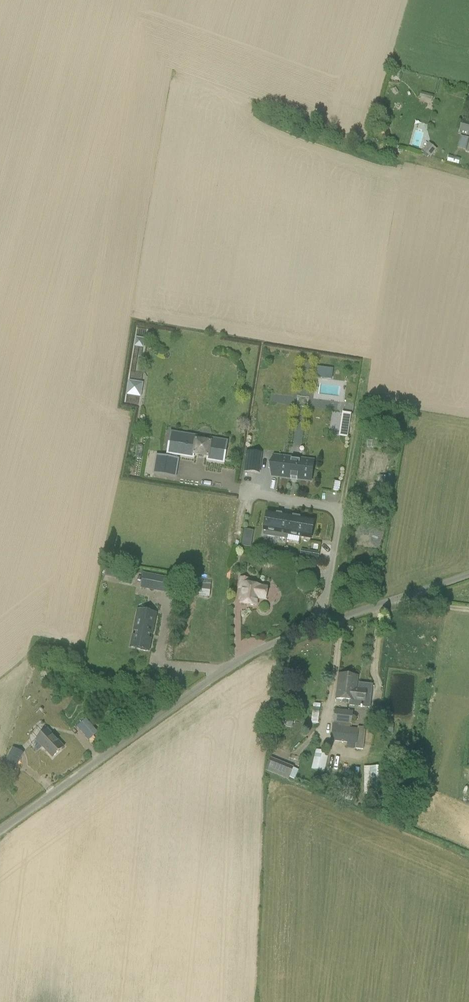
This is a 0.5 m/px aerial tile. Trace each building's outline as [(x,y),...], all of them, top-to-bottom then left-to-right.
[(421,92),(420,97),(433,101),(434,95),(421,92)] [(463,119),(459,132),(468,135),(468,120),(463,119)] [(435,151),(427,144),(422,150),(430,157),(435,151)] [(145,347),(146,338),(137,336),(135,346),(145,347)] [(317,367),(315,377),(332,379),(333,369),(317,367)] [(142,396),(145,382),(129,379),(127,394),(142,396)] [(340,430),(339,436),(348,437),(349,431),(351,414),(343,413),(340,430)] [(166,454),(173,455),(177,456),(194,459),(194,456),(207,458),(206,461),(224,464),(228,443),(210,440),(209,443),(197,441),(197,438),(180,436),(178,445),(168,444),(166,454)] [(245,472),(259,473),(261,454),(247,452),(245,472)] [(176,478),(179,459),(161,456),(157,475),(176,478)] [(298,478),(309,479),(311,462),(280,458),(278,476),(290,477),(290,478),(297,479),(298,478)] [(288,534),(311,538),(314,520),(290,516),(290,519),(282,518),(282,515),(267,512),(264,530),(278,533),(277,537),(287,539),(288,534)] [(243,538),(241,546),(251,548),(252,539),(243,538)] [(307,550),(305,559),(318,562),(319,553),(307,550)] [(106,568),(104,577),(112,578),(114,570),(106,568)] [(163,578),(144,574),(141,588),(161,592),(173,594),(176,580),(163,578)] [(258,598),(261,599),(265,599),(267,588),(249,584),(250,579),(240,577),(237,589),(241,590),(239,603),(257,606),(258,598)] [(133,648),(147,650),(153,618),(139,615),(133,648)] [(357,688),(358,676),(339,674),(336,699),(355,701),(355,702),(365,703),(366,689),(357,688)] [(353,712),(336,709),(332,741),(347,743),(347,748),(363,750),(364,743),(357,742),(358,729),(350,728),(350,724),(352,725),(353,712)] [(284,716),(281,726),(292,728),(294,718),(284,716)] [(90,740),(99,731),(86,718),(77,726),(90,740)] [(52,758),(64,747),(48,729),(36,740),(52,758)] [(316,749),(311,769),(324,772),(329,752),(316,749)] [(9,754),(5,763),(15,768),(20,760),(17,759),(19,755),(15,753),(13,756),(9,754)] [(271,758),(265,771),(289,780),(294,767),(271,758)] [(388,766),(364,767),(364,793),(371,793),(371,791),(388,791),(388,766)]
